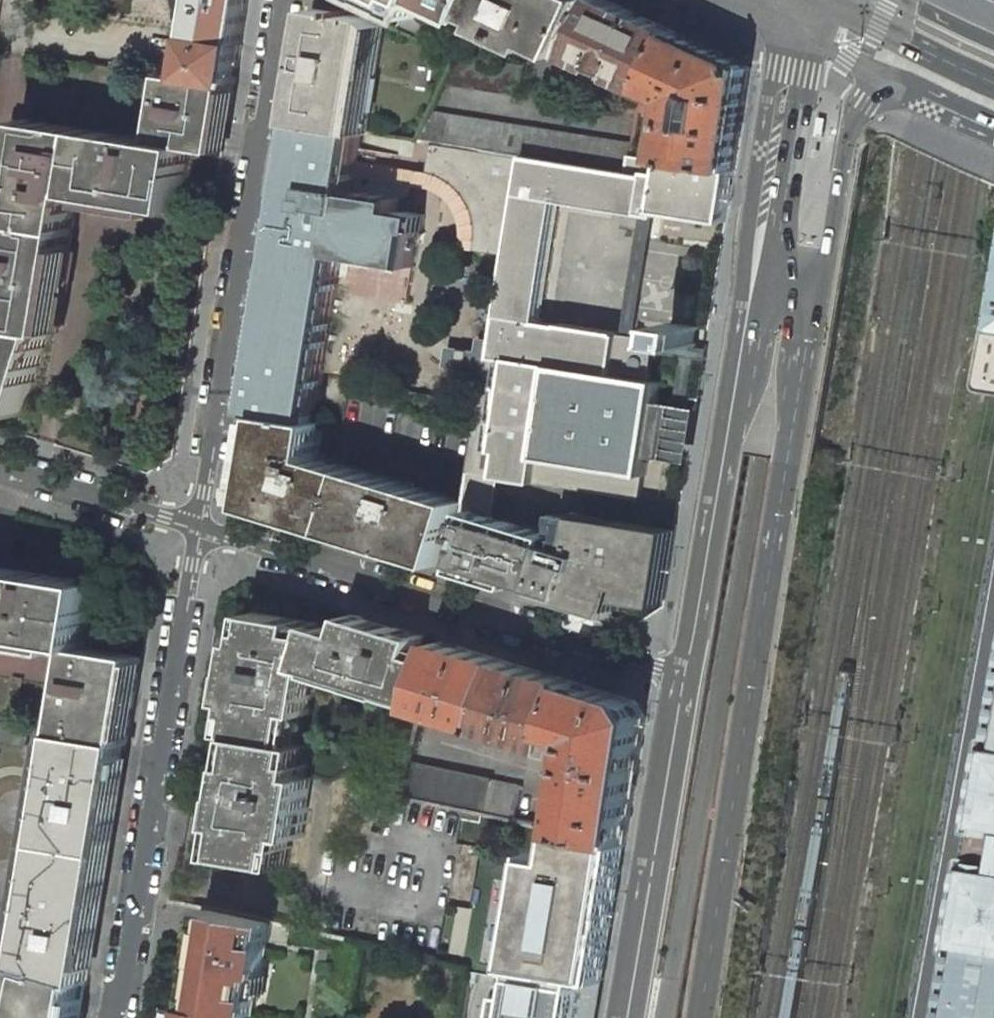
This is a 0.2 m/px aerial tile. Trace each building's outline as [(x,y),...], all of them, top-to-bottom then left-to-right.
[(199,32),(194,56),(182,54),(179,75),(235,83),(236,83),(249,0),(205,0),(199,32)] [(299,122),(363,132),(368,133),(387,25),(378,18),(340,0),(319,0),(299,122)] [(398,28),(429,42),(438,22),(424,16),(430,3),(437,0),(411,0),(398,28)] [(478,19),(482,13),(488,0),(438,0),(478,19)] [(482,13),(509,25),(505,33),(529,43),(532,36),(570,54),(596,0),(488,0),(482,13)] [(605,0),(596,0),(570,54),(650,90),(675,33),(605,0)] [(750,68),(675,33),(650,90),(671,100),(665,160),(734,171),(750,68)] [(522,66),(461,57),(449,84),(519,95),(522,66)] [(26,410),(50,333),(56,333),(69,254),(72,238),(75,218),(79,193),(130,202),(181,210),(191,146),(224,151),(230,116),(235,83),(179,75),(172,74),(167,105),(161,142),(27,119),(0,280),(0,402),(26,410)] [(636,142),(436,111),(422,141),(432,142),(481,150),(519,156),(631,173),(634,155),(636,142)] [(821,118),(818,136),(826,137),(829,119),(821,118)] [(363,132),(299,122),(252,410),(270,413),(316,421),(343,256),(412,267),(418,230),(423,230),(424,214),(398,210),(400,197),(354,190),(363,132)] [(461,189),(466,195),(467,197),(473,208),(477,220),(477,231),(474,249),(503,253),(519,156),(481,150),(432,142),(427,174),(442,177),(447,179),(457,185),(461,189)] [(631,173),(519,156),(503,253),(494,315),(480,404),(464,501),(466,502),(465,507),(497,516),(501,477),(537,483),(537,481),(641,498),(644,475),(647,475),(650,455),(658,401),(662,382),(651,380),(655,352),(639,350),(641,338),(620,334),(619,332),(562,323),(562,325),(540,321),(559,201),(658,217),(659,212),(725,222),(734,171),(665,160),(663,174),(648,171),(650,158),(634,155),(631,173)] [(702,326),(675,322),(671,341),(698,345),(702,326)] [(703,360),(705,348),(641,338),(639,350),(655,352),(683,357),(678,389),(691,391),(695,359),(703,360)] [(650,455),(687,460),(696,407),(658,401),(650,455)] [(316,421),(270,413),(268,424),(256,493),(254,506),(445,564),(464,501),(338,463),(318,458),(322,433),(324,422),(316,421)] [(463,569),(613,615),(625,578),(630,580),(628,598),(664,604),(676,529),(582,513),(578,541),(497,516),(465,507),(463,516),(470,519),(465,536),(472,538),(463,569)] [(63,732),(127,742),(141,657),(85,647),(96,583),(0,567),(0,633),(77,646),(63,732)] [(241,641),(237,671),(235,671),(231,701),(238,702),(233,731),(244,733),(299,743),(304,712),(309,713),(318,669),(320,654),(315,653),(320,623),(254,612),(248,642),(241,641)] [(320,672),(394,695),(394,693),(424,703),(439,650),(426,646),(428,638),(354,614),(349,632),(320,623),(315,653),(320,654),(318,669),(321,669),(320,672)] [(492,727),(509,662),(449,644),(442,642),(439,650),(424,703),(423,706),(431,708),(492,727)] [(565,731),(577,683),(509,662),(492,727),(560,747),(565,731)] [(586,738),(570,831),(626,843),(646,717),(636,700),(577,683),(565,731),(586,738)] [(127,742),(63,732),(59,760),(55,760),(54,762),(49,761),(48,768),(57,769),(56,776),(46,775),(28,890),(37,892),(35,901),(26,899),(18,952),(27,953),(25,965),(88,984),(127,742)] [(240,858),(289,866),(295,836),(303,838),(314,776),(306,774),(311,744),(299,743),(244,733),(238,762),(235,762),(234,769),(231,793),(230,793),(220,854),(240,858)] [(465,810),(515,820),(523,787),(406,763),(396,795),(465,810)] [(983,826),(986,826),(984,836),(980,856),(978,855),(962,945),(966,946),(954,1017),(993,1017),(993,764),(983,826)] [(604,980),(626,843),(570,831),(567,831),(562,855),(537,850),(531,885),(515,975),(574,986),(576,975),(604,980)] [(211,908),(204,949),(195,1009),(183,1007),(182,1017),(248,1017),(249,1016),(254,1017),(259,977),(264,978),(273,922),(211,908)] [(88,984),(25,965),(20,994),(11,992),(7,1017),(82,1017),(88,984)] [(577,986),(574,986),(515,975),(511,998),(508,1017),(571,1017),(577,986)] [(576,975),(574,986),(577,986),(571,1017),(598,1017),(604,980),(576,975)] [(488,1017),(508,1017),(511,998),(492,994),(488,1017)]
